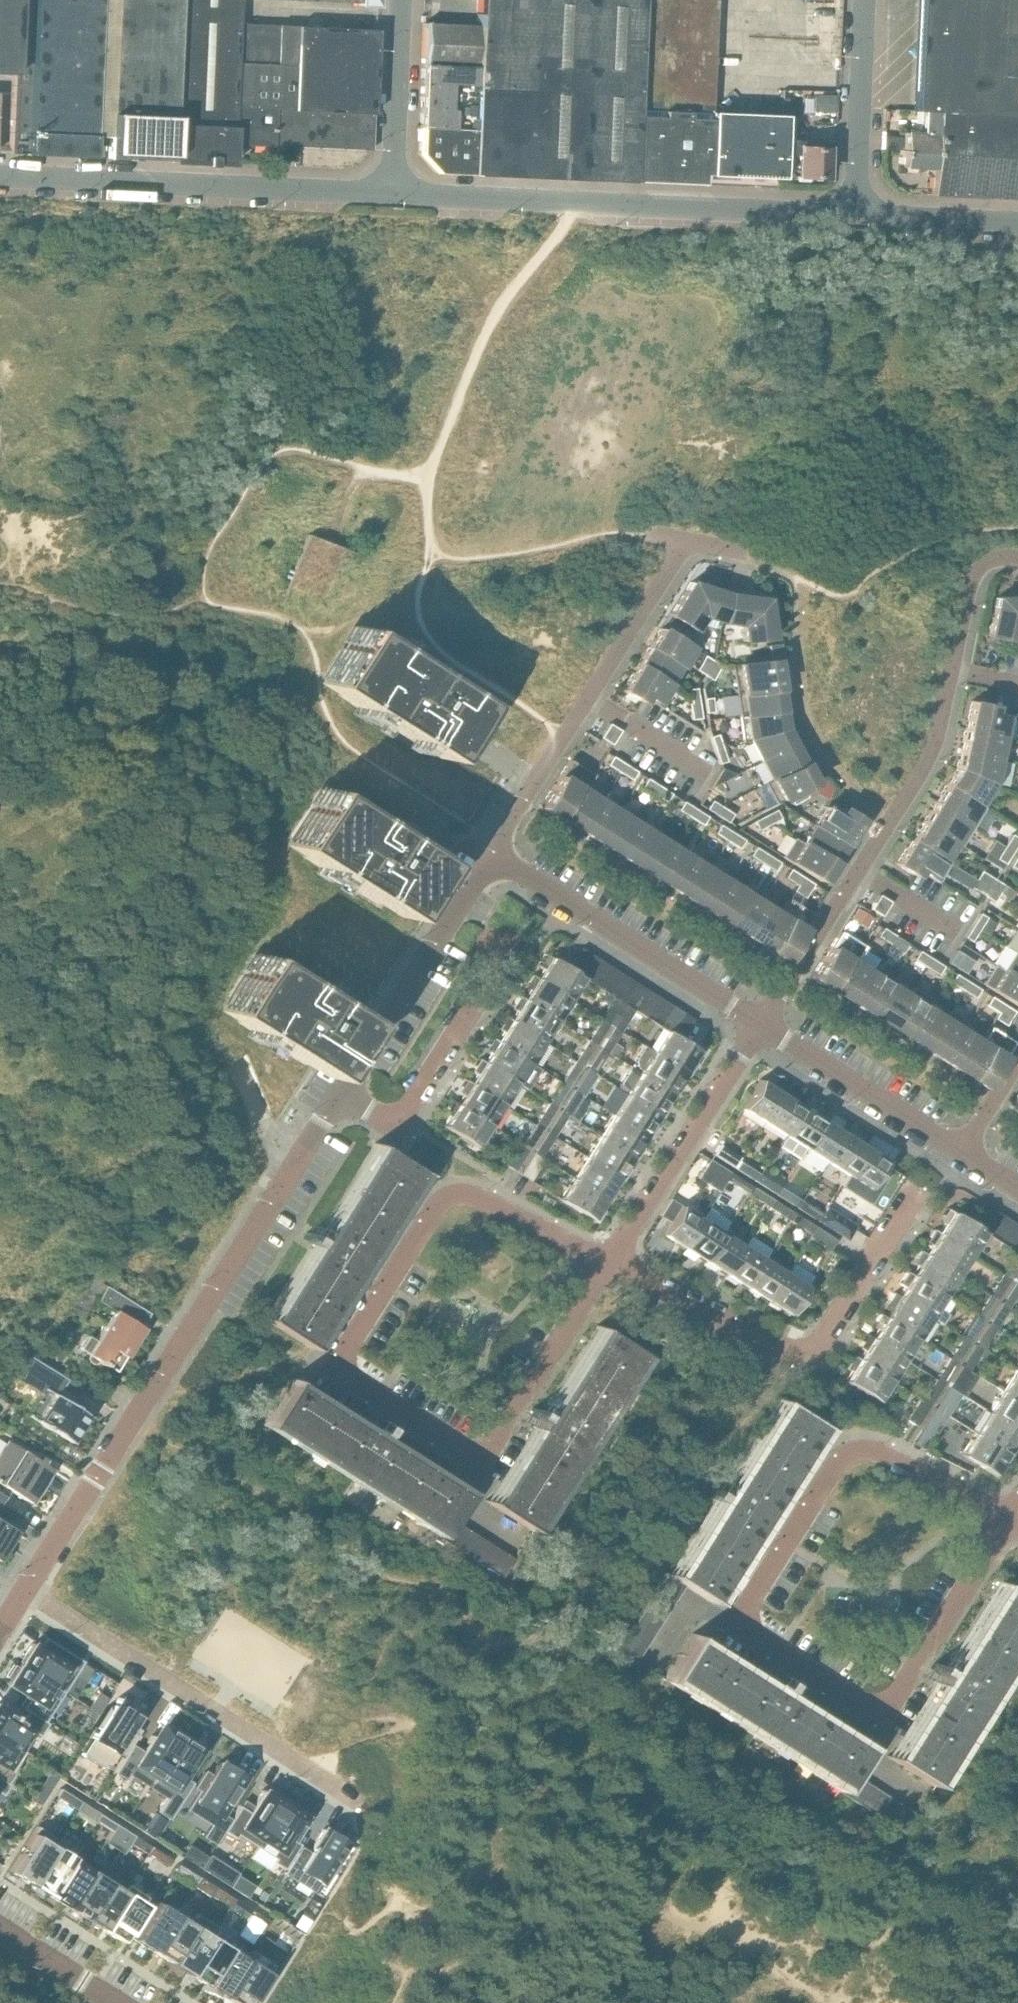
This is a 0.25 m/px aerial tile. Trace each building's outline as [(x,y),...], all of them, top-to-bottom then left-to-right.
[(13,74),(16,0),(0,0),(0,73),(13,74)] [(90,147),(96,0),(16,0),(13,74),(10,153),(89,156),(90,147)] [(106,148),(105,157),(169,160),(177,0),(96,0),(90,147),(106,148)] [(237,22),(237,0),(177,0),(169,160),(229,163),(231,144),(237,22)] [(583,60),(637,62),(639,0),(476,0),(473,67),(472,89),(526,92),(527,58),(583,60)] [(632,180),(630,181),(630,182),(706,185),(706,175),(709,112),(708,112),(713,0),(639,0),(637,62),(632,180)] [(919,110),(933,111),(993,113),(1017,114),(1017,0),(912,0),(907,110),(919,110)] [(807,10),(806,46),(832,46),(833,11),(807,10)] [(423,21),(421,65),(472,67),(474,23),(423,21)] [(271,144),(288,146),(369,151),(375,30),(237,22),(231,144),(271,146),(271,144)] [(523,178),(577,180),(583,60),(527,58),(526,92),(523,178)] [(577,180),(630,182),(630,181),(632,180),(637,62),(583,60),(577,180)] [(473,67),(472,67),(421,65),(418,110),(417,127),(470,130),(472,89),(473,67)] [(472,89),(470,130),(468,175),(523,178),(526,92),(472,89)] [(833,94),(811,94),(811,113),(833,113),(833,94)] [(900,167),(931,168),(933,111),(919,110),(918,133),(901,132),(901,136),(881,136),(881,149),(899,150),(899,156),(900,156),(900,167)] [(931,168),(931,171),(930,195),(1017,199),(1017,114),(993,113),(933,111),(931,168)] [(709,112),(706,175),(778,178),(778,176),(780,140),(781,115),(709,112)] [(417,127),(416,155),(433,174),(468,175),(470,130),(417,127)] [(796,140),(780,140),(778,176),(822,178),(823,147),(796,146),(796,140)] [(309,536),(289,588),(327,602),(347,550),(309,536)] [(701,615),(720,621),(726,593),(689,582),(668,614),(692,629),(701,615)] [(765,599),(726,593),(720,621),(739,623),(742,641),(769,637),(765,599)] [(995,597),(986,635),(1014,641),(1017,625),(1017,596),(995,597)] [(435,757),(460,718),(472,700),(452,687),(434,675),(425,670),(412,661),(399,653),(389,647),(377,639),(374,637),(354,624),(317,682),(337,695),(355,706),(368,714),(381,722),(385,725),(435,757)] [(660,627),(648,646),(678,665),(690,646),(660,627)] [(777,645),(767,647),(769,658),(779,656),(777,645)] [(678,665),(648,646),(637,665),(667,683),(678,665)] [(695,669),(703,674),(703,675),(712,660),(704,655),(695,669)] [(730,664),(735,694),(777,688),(773,658),(730,664)] [(703,675),(708,677),(711,680),(721,666),(712,660),(703,675)] [(621,690),(639,701),(642,695),(655,702),(667,683),(637,665),(621,690)] [(688,704),(698,703),(696,687),(686,689),(688,704)] [(780,709),(777,688),(735,694),(738,715),(780,709)] [(703,698),(705,712),(713,711),(711,697),(703,698)] [(970,700),(964,729),(999,737),(999,738),(1005,739),(1010,716),(989,712),(991,705),(970,700)] [(698,703),(688,704),(690,719),(700,718),(698,703)] [(741,742),(748,739),(748,738),(782,727),(780,709),(738,715),(741,742)] [(609,723),(600,737),(611,744),(620,730),(609,723)] [(791,744),(782,727),(748,738),(748,739),(760,760),(791,744)] [(994,758),(995,757),(999,738),(999,737),(964,729),(959,750),(994,758)] [(714,750),(721,747),(717,734),(709,736),(714,750)] [(760,760),(769,779),(770,780),(801,763),(791,744),(760,760)] [(726,761),(721,747),(714,750),(718,763),(726,761)] [(959,750),(955,768),(989,782),(988,783),(995,786),(1001,759),(995,757),(994,758),(959,750)] [(606,764),(618,772),(624,764),(611,756),(606,764)] [(555,815),(563,820),(582,790),(583,790),(592,774),(568,759),(539,805),(555,816),(555,815)] [(774,803),(787,795),(802,788),(812,783),(801,763),(770,780),(769,779),(763,782),(774,803)] [(636,771),(624,764),(618,772),(630,780),(636,771)] [(976,803),(988,783),(989,782),(955,768),(946,784),(976,803)] [(641,786),(653,794),(658,786),(646,778),(641,786)] [(946,784),(934,802),(964,821),(976,803),(946,784)] [(413,846),(339,798),(319,786),(283,843),(302,856),(396,916),(433,858),(413,846)] [(670,793),(658,786),(653,794),(665,802),(670,793)] [(802,788),(787,795),(790,801),(792,804),(807,797),(802,788)] [(563,820),(581,831),(600,801),(583,790),(582,790),(563,820)] [(705,808),(716,815),(721,807),(711,800),(705,808)] [(581,831),(598,842),(617,812),(600,801),(581,831)] [(677,809),(689,817),(695,809),(682,801),(677,809)] [(953,839),(964,821),(934,802),(922,820),(953,839)] [(843,844),(859,818),(841,807),(837,813),(825,805),(813,825),(843,844)] [(732,814),(721,807),(716,815),(727,822),(732,814)] [(701,825),(707,816),(695,809),(689,817),(701,825)] [(764,815),(768,824),(780,818),(775,809),(764,815)] [(598,842),(616,853),(635,823),(617,812),(598,842)] [(768,824),(764,815),(752,821),(757,830),(768,824)] [(922,820),(911,839),(941,858),(953,839),(922,820)] [(616,853),(634,865),(653,835),(635,823),(616,853)] [(714,833),(726,840),(731,832),(719,824),(714,833)] [(831,862),(843,844),(813,825),(801,843),(831,862)] [(743,840),(731,832),(726,840),(738,848),(743,840)] [(634,865),(652,876),(671,846),(653,835),(634,865)] [(1017,841),(1017,838),(1012,835),(1005,847),(1011,851),(1017,841)] [(929,877),(941,858),(911,839),(895,864),(913,875),(917,869),(929,877)] [(801,843),(789,862),(819,881),(831,862),(801,843)] [(652,876),(670,888),(689,858),(671,846),(652,876)] [(749,855),(761,863),(766,854),(754,847),(749,855)] [(1005,847),(997,859),(1004,864),(1011,851),(1005,847)] [(779,862),(766,854),(761,863),(773,870),(779,862)] [(1009,866),(1017,871),(1017,870),(1017,858),(1015,856),(1009,866)] [(707,869),(689,858),(670,888),(688,899),(707,869)] [(726,881),(707,869),(688,899),(707,911),(726,881)] [(784,877),(796,885),(801,876),(789,869),(784,877)] [(980,870),(975,879),(989,887),(994,879),(980,870)] [(812,884),(801,876),(796,885),(792,890),(803,897),(812,884)] [(975,879),(970,887),(983,895),(989,887),(975,879)] [(998,893),(1003,885),(994,879),(989,887),(998,893)] [(742,891),(726,881),(707,911),(724,922),(743,892),(742,891)] [(724,922),(741,933),(760,903),(761,903),(765,897),(746,885),(742,891),(743,892),(724,922)] [(998,893),(989,887),(983,895),(993,901),(998,893)] [(878,894),(870,909),(881,915),(890,901),(878,894)] [(787,898),(778,914),(759,944),(766,949),(782,959),(811,913),(787,898)] [(778,914),(761,903),(760,903),(741,933),(759,944),(778,914)] [(870,916),(857,908),(851,918),(864,926),(870,916)] [(979,913),(971,925),(978,929),(985,917),(979,913)] [(970,941),(978,929),(971,925),(964,937),(970,941)] [(876,936),(889,943),(894,935),(882,927),(876,936)] [(862,946),(838,931),(809,977),(825,987),(826,986),(833,991),(852,961),(852,962),(862,946)] [(906,943),(894,935),(889,943),(901,951),(906,943)] [(581,947),(568,968),(578,974),(591,954),(581,947)] [(913,959),(925,967),(930,958),(918,950),(913,959)] [(955,950),(948,962),(956,967),(964,955),(955,950)] [(252,1031),(303,1064),(322,1076),(359,1018),(355,1016),(340,1006),(254,952),(218,1009),(252,1031)] [(1002,970),(1017,980),(1017,955),(1013,952),(1002,970)] [(532,974),(531,975),(568,998),(581,977),(581,978),(582,977),(578,974),(568,968),(545,953),(538,965),(543,968),(538,977),(532,974)] [(591,954),(578,974),(582,977),(588,981),(592,974),(601,960),(591,954)] [(942,966),(930,958),(925,967),(937,974),(942,966)] [(601,960),(592,974),(588,981),(598,987),(611,967),(601,960)] [(869,972),(852,962),(852,961),(833,991),(851,1003),(870,973),(869,972)] [(851,1003),(869,1014),(888,984),(889,985),(893,979),(873,966),(869,972),(870,973),(851,1003)] [(598,987),(609,994),(622,973),(611,967),(598,987)] [(1002,970),(990,989),(1017,1007),(1017,980),(1002,970)] [(614,997),(619,1001),(632,980),(622,973),(609,994),(614,997)] [(949,982),(962,990),(967,981),(955,974),(949,982)] [(568,998),(531,975),(528,981),(533,984),(524,998),(519,995),(518,996),(555,1019),(568,998)] [(624,1004),(629,1007),(642,986),(632,980),(619,1001),(624,1004)] [(979,989),(967,981),(962,990),(974,997),(979,989)] [(907,996),(889,985),(888,984),(869,1014),(887,1026),(907,996)] [(633,1009),(639,1013),(652,993),(642,986),(629,1007),(633,1010),(633,1009)] [(652,993),(639,1013),(651,1021),(663,1000),(652,993)] [(505,1017),(541,1040),(555,1019),(518,996),(514,1002),(520,1005),(511,1019),(505,1016),(505,1017)] [(887,1026),(906,1037),(925,1007),(907,996),(887,1026)] [(985,1005),(997,1012),(1003,1004),(990,996),(985,1005)] [(610,1025),(616,1016),(624,1004),(619,1001),(614,997),(606,1009),(600,1018),(608,1023),(610,1025)] [(673,1006),(663,1000),(651,1021),(660,1027),(673,1006)] [(633,1010),(629,1007),(624,1004),(616,1016),(610,1025),(613,1026),(620,1031),(626,1022),(633,1010)] [(1003,1004),(997,1012),(994,1018),(1005,1025),(1014,1011),(1003,1004)] [(665,1030),(669,1032),(682,1012),(673,1006),(660,1027),(666,1030),(665,1030)] [(943,1019),(925,1007),(906,1037),(924,1049),(943,1019)] [(948,1010),(943,1019),(924,1049),(942,1060),(961,1030),(967,1022),(948,1010)] [(693,1019),(682,1012),(669,1032),(680,1039),(693,1019)] [(541,1040),(505,1017),(501,1023),(507,1026),(498,1041),(492,1037),(492,1038),(528,1061),(541,1040)] [(590,1036),(592,1037),(597,1040),(608,1023),(600,1018),(592,1032),(590,1036)] [(613,1043),(620,1031),(613,1026),(602,1043),(609,1048),(613,1043)] [(989,1026),(979,1042),(960,1072),(968,1077),(967,1077),(983,1087),(1013,1041),(989,1026)] [(683,1072),(689,1075),(693,1068),(688,1065),(697,1051),(698,1050),(680,1039),(669,1032),(665,1030),(665,1031),(652,1051),(683,1072)] [(979,1042),(961,1030),(942,1060),(960,1072),(979,1042)] [(478,1059),(515,1082),(525,1089),(538,1067),(528,1061),(492,1038),(488,1044),(493,1047),(484,1062),(479,1058),(478,1059)] [(584,1061),(592,1048),(595,1044),(592,1043),(587,1040),(577,1057),(584,1061)] [(602,1043),(599,1047),(607,1052),(615,1057),(621,1048),(613,1043),(609,1048),(602,1043)] [(599,1047),(592,1059),(589,1064),(596,1069),(607,1052),(599,1047)] [(683,1072),(652,1051),(639,1073),(670,1093),(676,1096),(676,1095),(681,1087),(680,1082),(678,1081),(683,1072)] [(515,1082),(478,1059),(474,1065),(480,1068),(471,1083),(465,1079),(465,1080),(501,1103),(515,1082)] [(581,1066),(574,1061),(563,1078),(570,1083),(581,1066)] [(661,1107),(670,1093),(639,1073),(629,1066),(616,1087),(626,1094),(657,1114),(662,1117),(667,1110),(661,1107)] [(586,1069),(575,1086),(582,1090),(593,1074),(592,1073),(586,1069)] [(762,1121),(780,1093),(760,1080),(759,1079),(741,1108),(742,1108),(762,1121)] [(452,1100),(451,1101),(488,1124),(501,1103),(465,1080),(461,1086),(467,1089),(458,1104),(452,1100)] [(557,1103),(568,1086),(560,1082),(550,1099),(557,1103)] [(573,1089),(562,1107),(569,1111),(580,1094),(573,1089)] [(783,1134),(801,1106),(780,1093),(762,1121),(783,1134)] [(657,1114),(626,1094),(612,1114),(643,1135),(649,1138),(653,1131),(648,1128),(657,1114)] [(488,1124),(451,1101),(448,1107),(453,1111),(444,1126),(475,1146),(476,1145),(475,1144),(488,1124)] [(544,1124),(554,1108),(547,1103),(536,1119),(544,1124)] [(801,1106),(783,1134),(805,1148),(823,1120),(801,1106)] [(559,1111),(549,1128),(556,1132),(567,1115),(559,1111)] [(634,1149),(643,1135),(612,1114),(599,1136),(630,1156),(635,1159),(640,1152),(634,1149)] [(823,1120),(805,1148),(825,1161),(843,1133),(823,1120)] [(531,1145),(541,1128),(534,1124),(523,1141),(531,1145)] [(565,1144),(553,1136),(546,1132),(535,1148),(543,1153),(546,1148),(549,1150),(561,1150),(565,1144)] [(843,1133),(825,1161),(847,1175),(864,1146),(843,1133)] [(592,1161),(617,1177),(622,1180),(627,1173),(621,1170),(630,1156),(599,1136),(586,1157),(592,1161)] [(319,1229),(317,1231),(314,1236),(306,1231),(301,1239),(309,1244),(310,1243),(315,1247),(268,1320),(263,1317),(263,1318),(309,1347),(310,1346),(305,1343),(359,1257),(364,1260),(365,1259),(360,1256),(415,1169),(420,1173),(420,1172),(374,1142),(373,1143),(378,1146),(324,1233),(319,1229)] [(504,1164),(514,1171),(528,1150),(517,1143),(504,1164)] [(712,1154),(733,1167),(740,1157),(719,1144),(712,1154)] [(864,1146),(847,1175),(868,1188),(886,1160),(885,1159),(864,1146)] [(519,1174),(529,1180),(543,1159),(533,1153),(519,1174)] [(592,1161),(586,1157),(572,1178),(592,1190),(603,1198),(609,1201),(613,1195),(608,1191),(617,1177),(592,1161)] [(730,1172),(709,1159),(702,1169),(723,1183),(730,1172)] [(738,1170),(754,1180),(759,1173),(742,1163),(738,1170)] [(751,1185),(735,1175),(730,1182),(746,1193),(751,1185)] [(759,1183),(775,1194),(780,1187),(764,1176),(759,1183)] [(594,1212),(603,1198),(592,1190),(572,1178),(559,1198),(558,1199),(592,1220),(596,1222),(600,1216),(594,1212)] [(772,1199),(755,1188),(751,1195),(768,1206),(772,1199)] [(780,1197),(797,1207),(801,1200),(784,1189),(780,1197)] [(793,1212),(776,1202),(772,1209),(788,1219),(793,1212)] [(801,1210),(817,1220),(822,1213),(806,1202),(801,1210)] [(982,1202),(969,1223),(980,1229),(993,1209),(982,1202)] [(662,1235),(683,1248),(700,1219),(679,1206),(680,1205),(679,1205),(661,1234),(662,1235)] [(826,1207),(822,1213),(817,1220),(846,1239),(853,1229),(844,1223),(846,1220),(826,1207)] [(948,1218),(939,1232),(970,1252),(983,1232),(980,1229),(969,1223),(947,1208),(942,1215),(948,1218)] [(993,1209),(980,1229),(983,1232),(984,1231),(990,1236),(1003,1215),(993,1209)] [(809,1233),(814,1226),(797,1215),(793,1222),(809,1233)] [(1013,1222),(1003,1215),(990,1236),(1000,1242),(1013,1222)] [(700,1219),(683,1248),(704,1261),(721,1233),(700,1219)] [(1010,1248),(1017,1236),(1017,1225),(1013,1222),(1000,1242),(1010,1248)] [(814,1226),(809,1233),(807,1236),(829,1250),(836,1239),(814,1226)] [(970,1252),(939,1232),(933,1229),(929,1236),(935,1239),(926,1254),(957,1273),(970,1252)] [(704,1261),(725,1274),(743,1246),(721,1233),(704,1261)] [(725,1274),(746,1287),(763,1259),(743,1246),(725,1274)] [(921,1260),(912,1275),(943,1294),(957,1273),(926,1254),(920,1250),(916,1257),(921,1260)] [(1017,1271),(1017,1270),(1017,1253),(1016,1252),(1002,1273),(1009,1278),(1015,1269),(1017,1271)] [(746,1287),(767,1300),(785,1272),(763,1259),(746,1287)] [(785,1272),(767,1300),(787,1313),(787,1314),(788,1314),(813,1275),(791,1261),(785,1272)] [(908,1281),(899,1296),(930,1316),(943,1294),(912,1275),(907,1271),(902,1278),(908,1281)] [(1009,1278),(1002,1273),(992,1290),(999,1295),(1009,1278)] [(1017,1292),(1017,1283),(1015,1281),(1004,1298),(1011,1303),(1017,1292)] [(100,1365),(111,1372),(139,1328),(138,1327),(148,1312),(106,1285),(96,1300),(113,1310),(94,1340),(87,1336),(78,1349),(85,1353),(84,1355),(95,1362),(94,1363),(99,1366),(100,1365)] [(93,1297),(82,1289),(68,1310),(80,1318),(93,1297)] [(930,1316),(899,1296),(893,1292),(889,1299),(894,1302),(885,1317),(917,1336),(930,1316)] [(985,1316),(996,1299),(989,1294),(978,1311),(985,1316)] [(1001,1303),(991,1319),(998,1324),(1008,1307),(1001,1303)] [(881,1323),(872,1338),(903,1357),(917,1336),(885,1317),(880,1313),(876,1320),(881,1323)] [(972,1337),(983,1320),(976,1315),(965,1332),(972,1337)] [(988,1323),(977,1340),(984,1345),(995,1328),(988,1323)] [(527,1414),(535,1419),(531,1426),(536,1429),(490,1503),(484,1499),(484,1501),(530,1530),(531,1529),(526,1526),(636,1352),(641,1355),(642,1354),(595,1325),(595,1326),(600,1329),(545,1415),(539,1412),(540,1411),(531,1406),(527,1414)] [(868,1344),(859,1359),(890,1378),(903,1357),(872,1338),(866,1334),(862,1341),(868,1344)] [(959,1357),(969,1340),(962,1336),(952,1353),(959,1357)] [(975,1345),(964,1361),(971,1365),(982,1349),(975,1345)] [(29,1355),(14,1378),(23,1383),(23,1382),(39,1393),(35,1399),(34,1399),(34,1400),(35,1400),(27,1413),(26,1412),(25,1414),(66,1441),(84,1413),(68,1403),(71,1398),(57,1390),(65,1378),(29,1355)] [(890,1378),(859,1359),(853,1355),(849,1362),(854,1366),(845,1380),(845,1379),(844,1380),(876,1401),(877,1400),(877,1399),(890,1378)] [(945,1379),(956,1362),(949,1357),(938,1374),(945,1379)] [(961,1365),(951,1382),(958,1387),(969,1370),(961,1365)] [(1017,1403),(1017,1372),(1014,1370),(1000,1391),(1017,1403)] [(385,1425),(377,1420),(372,1429),(365,1424),(362,1430),(288,1383),(292,1378),(290,1378),(261,1424),(262,1425),(265,1420),(439,1530),(436,1535),(437,1535),(448,1517),(466,1490),(465,1489),(462,1494),(376,1439),(379,1433),(380,1434),(385,1425)] [(932,1400),(943,1383),(936,1379),(925,1396),(932,1400)] [(948,1387),(940,1399),(950,1405),(958,1393),(948,1387)] [(1017,1432),(1017,1403),(1000,1391),(987,1412),(1017,1432)] [(665,1573),(683,1585),(711,1602),(712,1601),(707,1598),(761,1513),(766,1516),(766,1515),(762,1512),(817,1425),(822,1428),(823,1427),(776,1397),(776,1398),(781,1402),(726,1488),(720,1484),(716,1492),(708,1487),(704,1493),(717,1502),(671,1575),(666,1572),(665,1573)] [(905,1419),(916,1426),(930,1405),(919,1398),(905,1419)] [(1005,1453),(1011,1456),(1015,1450),(1009,1446),(1017,1433),(1017,1432),(987,1412),(974,1433),(1005,1453)] [(929,1417),(921,1428),(931,1435),(939,1423),(929,1417)] [(961,1453),(960,1454),(997,1477),(1002,1471),(996,1467),(1005,1453),(974,1433),(961,1453)] [(49,1468),(5,1440),(0,1448),(0,1484),(28,1501),(49,1468)] [(459,1524),(448,1517),(437,1535),(443,1540),(447,1542),(459,1524)] [(10,1529),(0,1522),(0,1545),(10,1529)] [(470,1531),(459,1524),(447,1542),(458,1549),(470,1531)] [(468,1556),(481,1537),(470,1531),(458,1549),(468,1556)] [(436,1535),(431,1543),(438,1547),(443,1540),(437,1535),(436,1535)] [(491,1544),(481,1537),(468,1556),(479,1563),(491,1544)] [(490,1569),(502,1551),(491,1544),(479,1563),(490,1569)] [(513,1558),(502,1551),(490,1569),(501,1576),(513,1558)] [(658,1584),(676,1596),(683,1585),(665,1573),(658,1584)] [(937,1674),(932,1682),(938,1685),(918,1716),(891,1757),(886,1754),(886,1755),(932,1785),(933,1783),(928,1780),(969,1716),(1017,1639),(1017,1593),(997,1580),(997,1581),(1001,1584),(947,1670),(942,1667),(934,1661),(929,1669),(937,1674)] [(651,1595),(669,1607),(676,1596),(658,1584),(651,1595)] [(644,1606),(663,1617),(669,1607),(651,1595),(644,1606)] [(637,1617),(656,1629),(663,1617),(644,1606),(637,1617)] [(630,1628),(649,1640),(656,1629),(637,1617),(630,1628)] [(623,1639),(642,1651),(649,1640),(630,1628),(623,1639)] [(837,1790),(838,1791),(850,1772),(868,1744),(867,1744),(864,1749),(778,1694),(781,1689),(782,1689),(787,1681),(779,1676),(774,1684),(767,1680),(764,1685),(690,1639),(693,1633),(692,1633),(662,1679),(664,1680),(667,1675),(840,1785),(837,1790)] [(19,1663),(63,1691),(82,1661),(43,1636),(37,1646),(31,1643),(19,1663)] [(616,1650),(635,1662),(642,1651),(623,1639),(616,1650)] [(44,1721),(63,1691),(19,1663),(16,1666),(13,1664),(5,1678),(8,1680),(6,1683),(28,1697),(21,1707),(25,1710),(44,1721)] [(107,1698),(98,1693),(89,1708),(97,1713),(107,1698)] [(122,1756),(128,1747),(139,1729),(129,1723),(137,1710),(117,1697),(111,1707),(107,1705),(94,1725),(98,1727),(81,1755),(101,1767),(112,1750),(122,1756)] [(22,1751),(34,1732),(38,1735),(46,1723),(44,1721),(25,1710),(19,1720),(0,1708),(0,1736),(22,1751)] [(147,1785),(180,1732),(167,1723),(165,1727),(162,1726),(155,1737),(151,1735),(139,1754),(128,1747),(122,1756),(113,1771),(125,1779),(128,1773),(147,1785)] [(194,1740),(180,1732),(147,1785),(165,1796),(159,1806),(171,1814),(189,1786),(178,1779),(190,1760),(186,1757),(193,1746),(191,1744),(194,1740)] [(0,1736),(0,1779),(6,1783),(14,1771),(11,1769),(22,1751),(0,1736)] [(242,1776),(218,1761),(210,1775),(205,1771),(195,1787),(200,1790),(188,1809),(212,1824),(204,1836),(214,1843),(222,1830),(229,1819),(219,1813),(242,1776)] [(896,1827),(907,1808),(850,1772),(838,1791),(896,1827)] [(40,1804),(46,1795),(37,1789),(35,1788),(29,1797),(40,1804)] [(59,1788),(55,1795),(75,1808),(79,1801),(59,1788)] [(237,1835),(255,1846),(285,1799),(273,1791),(271,1795),(262,1789),(248,1811),(238,1805),(229,1819),(222,1830),(234,1838),(237,1835)] [(297,1806),(285,1799),(255,1846),(273,1858),(271,1861),(283,1869),(295,1850),(299,1843),(289,1837),(303,1815),(294,1810),(297,1806)] [(75,1808),(74,1809),(93,1820),(93,1819),(98,1812),(79,1801),(75,1808)] [(907,1808),(896,1827),(903,1832),(915,1813),(907,1808)] [(98,1812),(93,1819),(110,1830),(115,1823),(98,1812)] [(115,1823),(110,1830),(129,1842),(133,1835),(115,1823)] [(56,1838),(36,1825),(8,1869),(28,1882),(52,1845),(56,1838)] [(295,1850),(283,1869),(282,1870),(314,1891),(334,1859),(338,1861),(346,1847),(343,1845),(345,1842),(323,1828),(305,1857),(295,1850)] [(61,1831),(55,1842),(73,1851),(79,1840),(61,1831)] [(133,1835),(129,1842),(146,1853),(150,1846),(133,1835)] [(70,1857),(52,1845),(28,1882),(46,1894),(70,1857)] [(150,1846),(146,1853),(166,1865),(171,1859),(150,1846)] [(219,1862),(207,1855),(206,1857),(199,1867),(211,1875),(219,1862)] [(63,1905),(87,1868),(70,1857),(46,1894),(63,1905)] [(63,1905),(82,1916),(110,1872),(91,1861),(87,1868),(63,1905)] [(178,1863),(173,1871),(193,1884),(198,1876),(178,1863)] [(127,1883),(110,1872),(82,1916),(99,1927),(127,1883)] [(193,1884),(192,1885),(208,1895),(209,1894),(214,1886),(198,1876),(193,1884)] [(147,1896),(127,1883),(99,1927),(119,1940),(147,1896)] [(214,1886),(209,1894),(228,1906),(233,1898),(214,1886)] [(265,1896),(260,1893),(256,1900),(260,1903),(265,1896)] [(233,1898),(228,1906),(233,1909),(232,1910),(239,1914),(239,1913),(244,1917),(250,1908),(233,1898)] [(130,1937),(151,1950),(174,1913),(154,1900),(130,1937)] [(151,1950),(167,1961),(194,1918),(177,1908),(174,1913),(151,1950)] [(301,1908),(290,1925),(302,1932),(313,1915),(301,1908)] [(186,1973),(210,1936),(216,1926),(197,1913),(194,1918),(167,1961),(186,1973)] [(249,1913),(239,1933),(254,1941),(265,1920),(249,1913)] [(226,1946),(210,1936),(186,1973),(202,1983),(226,1946)] [(245,1958),(226,1946),(202,1983),(222,1995),(245,1958)] [(222,1995),(234,2002),(245,2002),(261,1979),(269,1984),(277,1971),(269,1966),(265,1971),(245,1958),(222,1995)]
